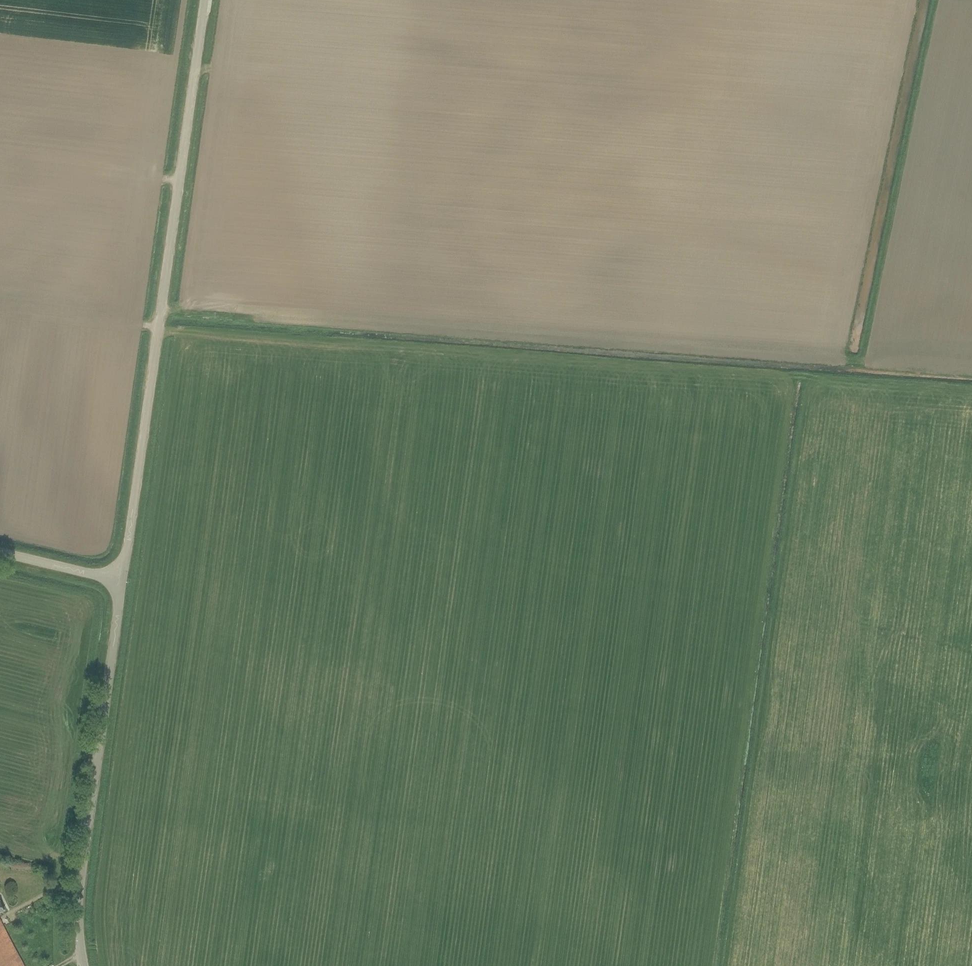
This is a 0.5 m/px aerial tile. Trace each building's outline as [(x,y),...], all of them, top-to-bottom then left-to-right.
[(0,919),(0,965),(24,965),(0,919)]
